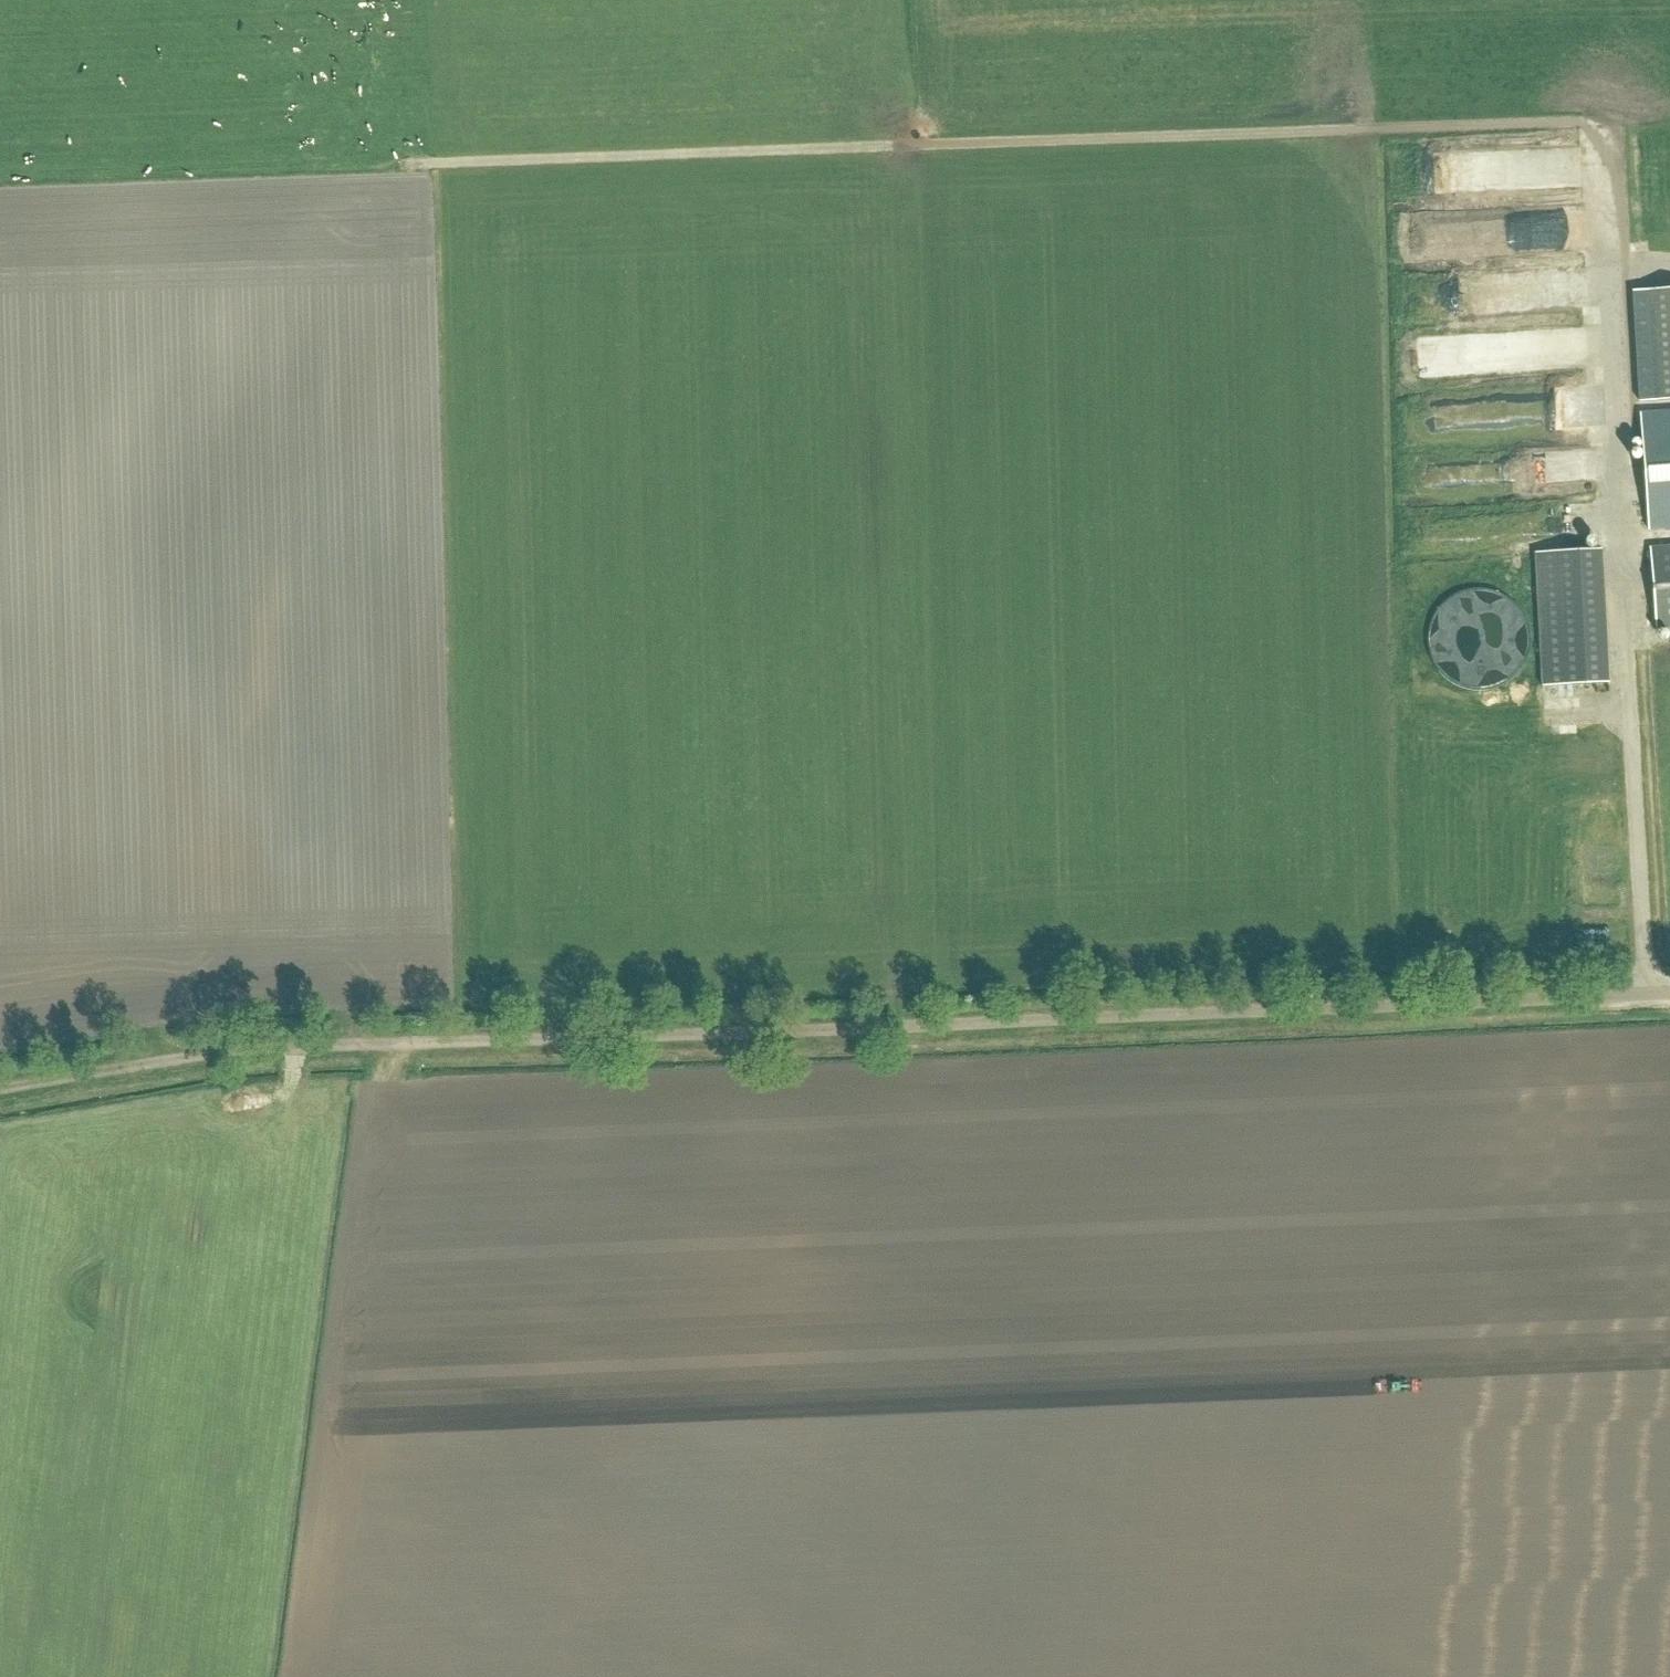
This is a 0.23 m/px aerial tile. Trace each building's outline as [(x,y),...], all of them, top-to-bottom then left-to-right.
[(1669,398),(1669,289),(1647,290),(1654,399),(1669,398)] [(1635,442),(1640,527),(1669,525),(1669,440),(1635,442)] [(1517,451),(1518,470),(1543,468),(1542,449),(1517,451)] [(1669,619),(1669,539),(1642,541),(1648,620),(1669,619)] [(1579,540),(1527,543),(1536,689),(1603,685),(1594,549),(1580,549),(1579,540)]
